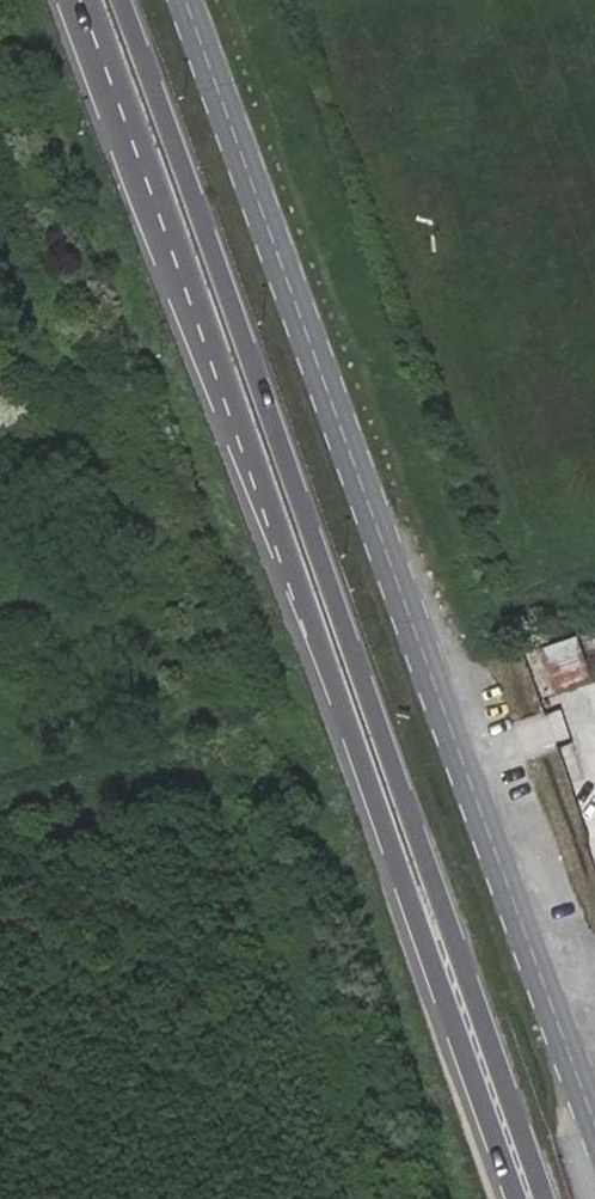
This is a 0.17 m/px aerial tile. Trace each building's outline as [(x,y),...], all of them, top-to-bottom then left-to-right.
[(536,647),(548,690),(584,680),(573,637),(536,647)]
